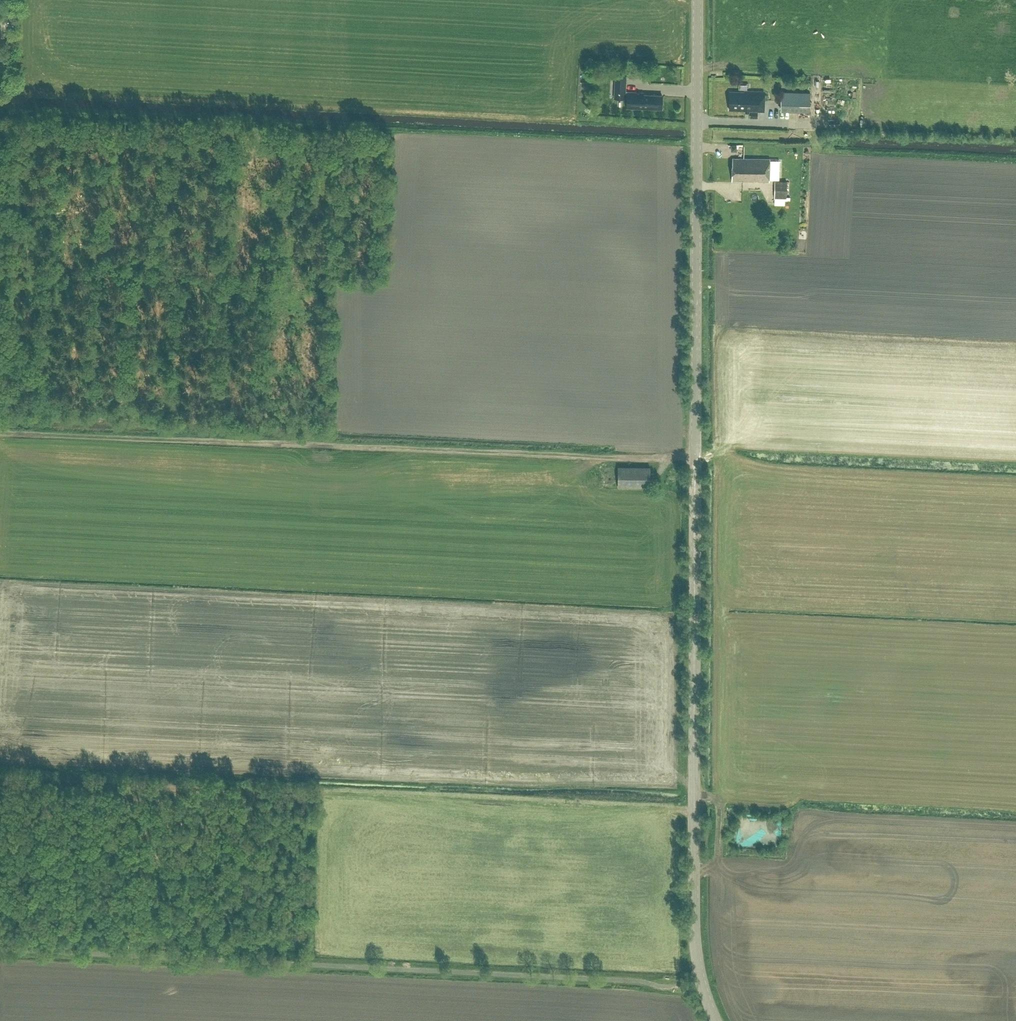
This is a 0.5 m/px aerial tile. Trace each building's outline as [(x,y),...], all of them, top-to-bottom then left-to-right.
[(12,55),(13,44),(14,39),(6,39),(5,44),(1,44),(0,51),(2,51),(2,54),(12,55)] [(1,55),(0,64),(12,65),(13,56),(1,55)] [(615,72),(614,91),(614,97),(625,98),(626,73),(615,72)] [(627,91),(626,107),(661,109),(662,95),(643,94),(643,92),(627,91)] [(764,91),(745,91),(745,92),(730,91),(729,109),(763,110),(764,91)] [(781,92),(781,98),(781,111),(809,111),(810,92),(781,92)] [(769,181),(769,180),(774,180),(774,159),(769,159),(769,158),(732,157),(732,180),(769,181)] [(787,181),(774,181),(774,197),(787,198),(787,181)] [(650,486),(650,466),(618,466),(617,486),(650,486)]
